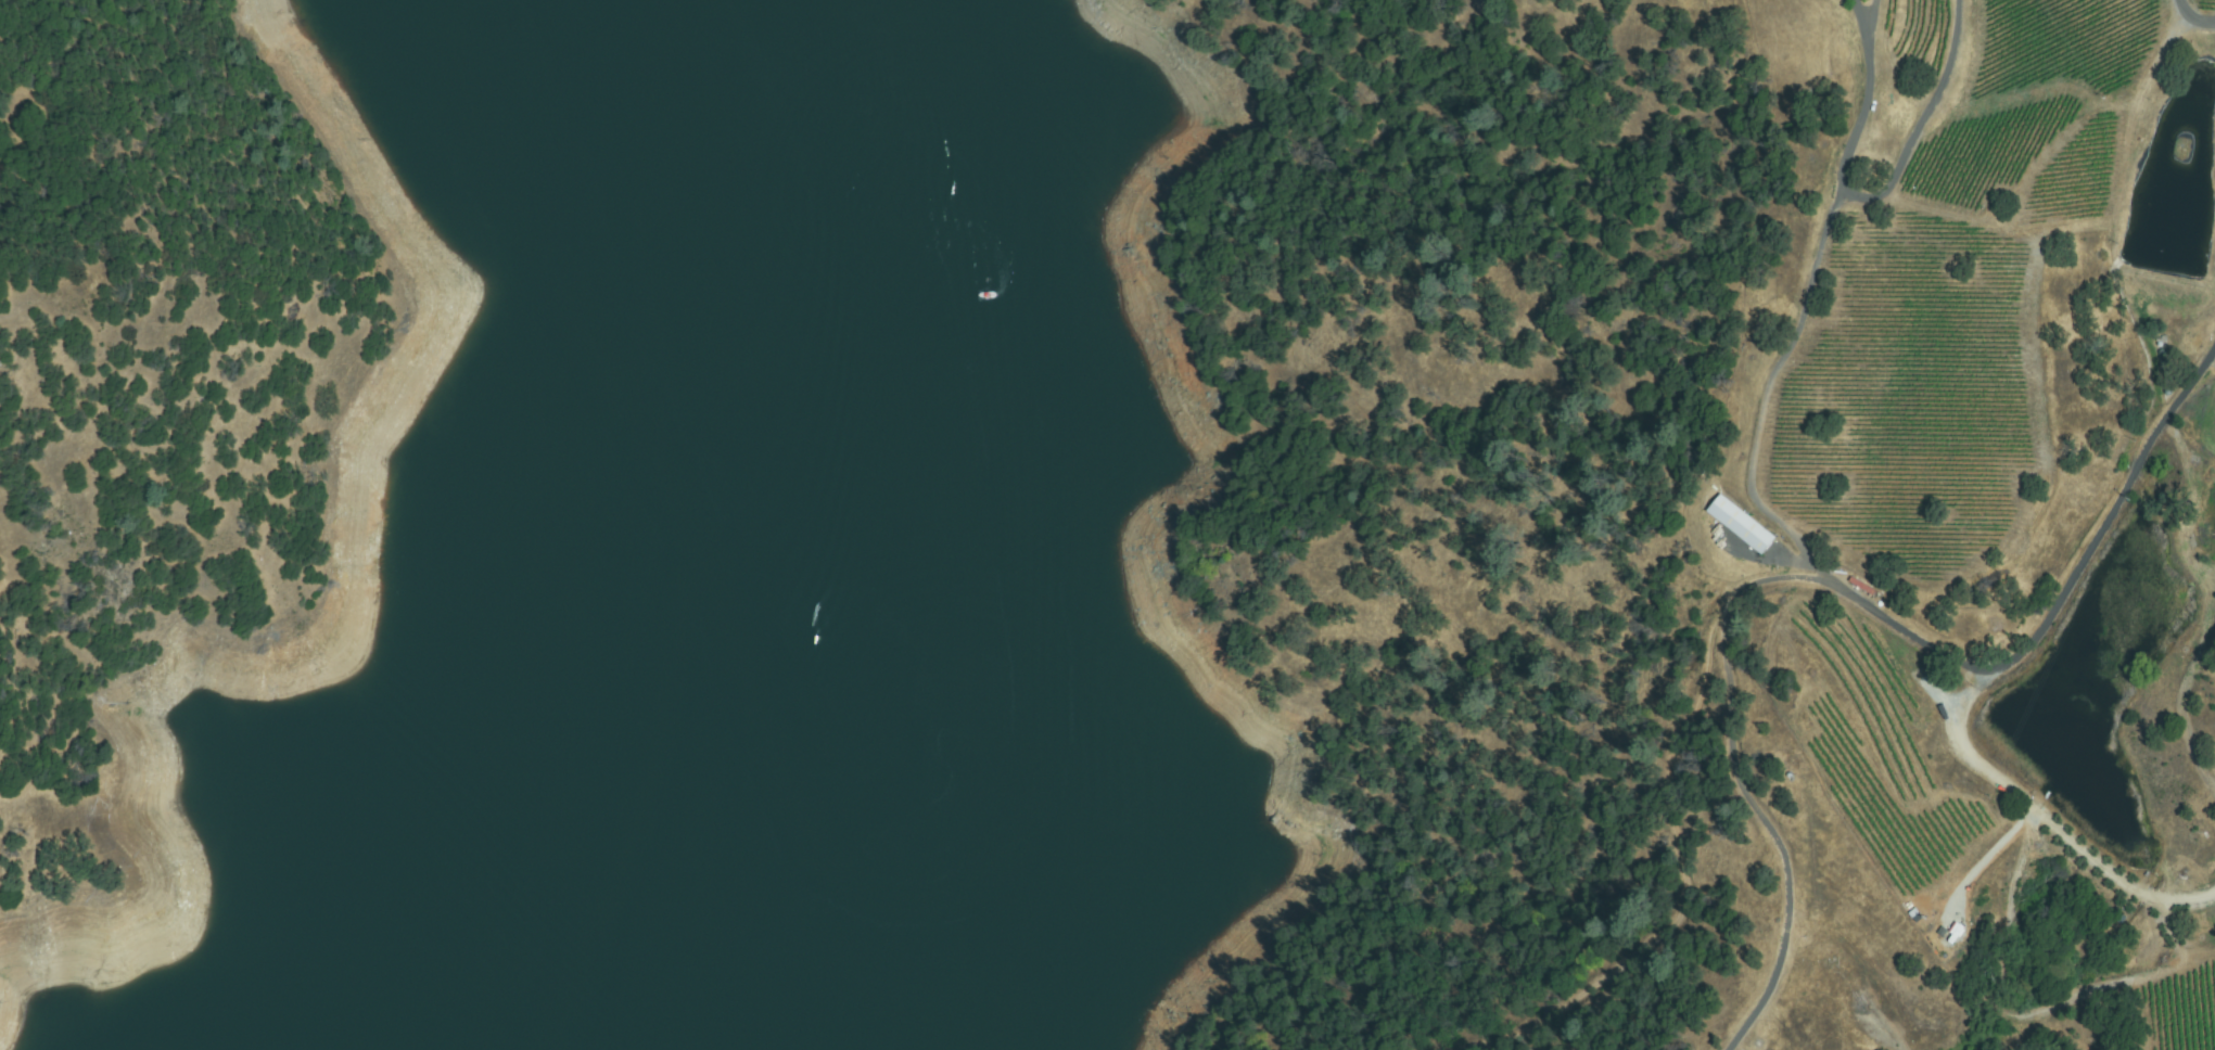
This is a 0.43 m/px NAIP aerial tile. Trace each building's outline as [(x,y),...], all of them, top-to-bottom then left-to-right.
[(1721,495),(1774,537),(1762,552),(1708,510),(1721,495)]
